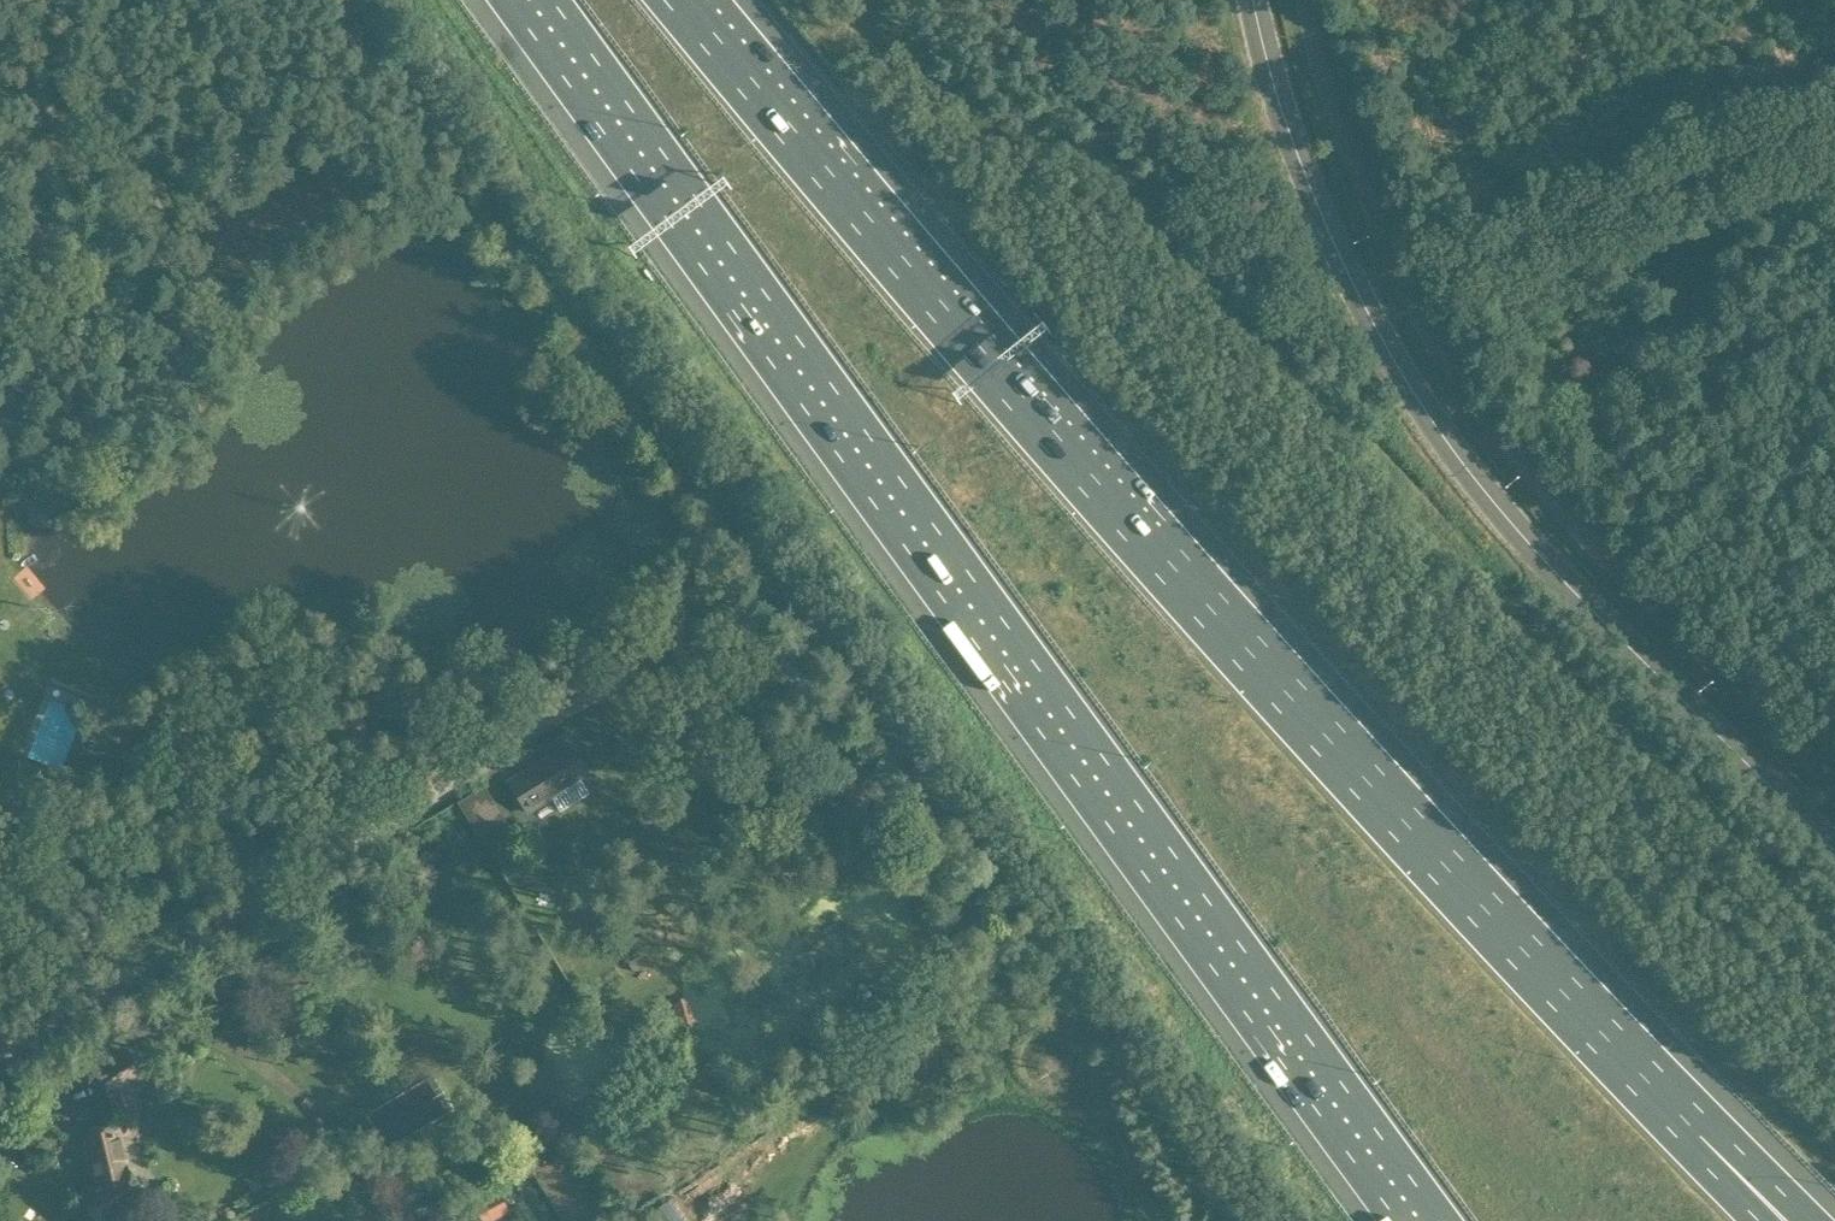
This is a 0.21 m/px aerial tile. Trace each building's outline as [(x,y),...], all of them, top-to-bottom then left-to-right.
[(94,736),(109,741),(114,728),(99,722),(94,736)] [(543,764),(513,783),(531,812),(551,799),(579,782),(563,755),(544,767),(543,764)] [(95,1070),(113,1098),(115,1096),(120,1105),(123,1120),(123,1121),(123,1122),(122,1123),(122,1124),(121,1125),(117,1126),(117,1125),(88,1131),(100,1185),(84,1195),(101,1220),(120,1220),(123,1219),(120,1215),(146,1199),(126,1168),(120,1140),(127,1139),(129,1138),(131,1137),(133,1135),(135,1133),(136,1131),(137,1129),(138,1126),(138,1124),(138,1121),(133,1093),(129,1087),(145,1077),(127,1049),(95,1070)] [(550,1197),(550,1198),(565,1220),(612,1220),(585,1176),(550,1197)] [(512,1207),(501,1189),(486,1197),(488,1200),(480,1205),(478,1201),(470,1206),(479,1220),(487,1220),(512,1207)]
